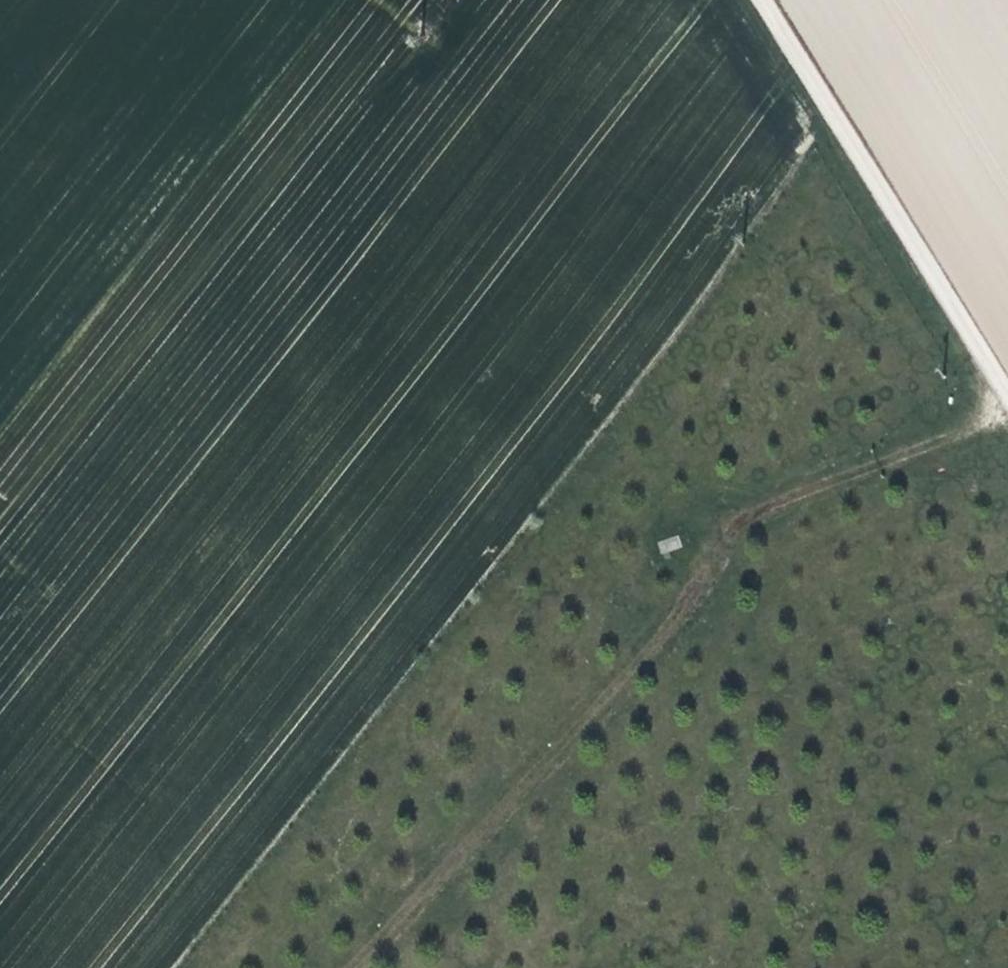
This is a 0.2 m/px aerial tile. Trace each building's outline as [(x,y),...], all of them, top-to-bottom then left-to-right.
[(661,554),(682,547),(678,535),(657,541),(661,554)]
